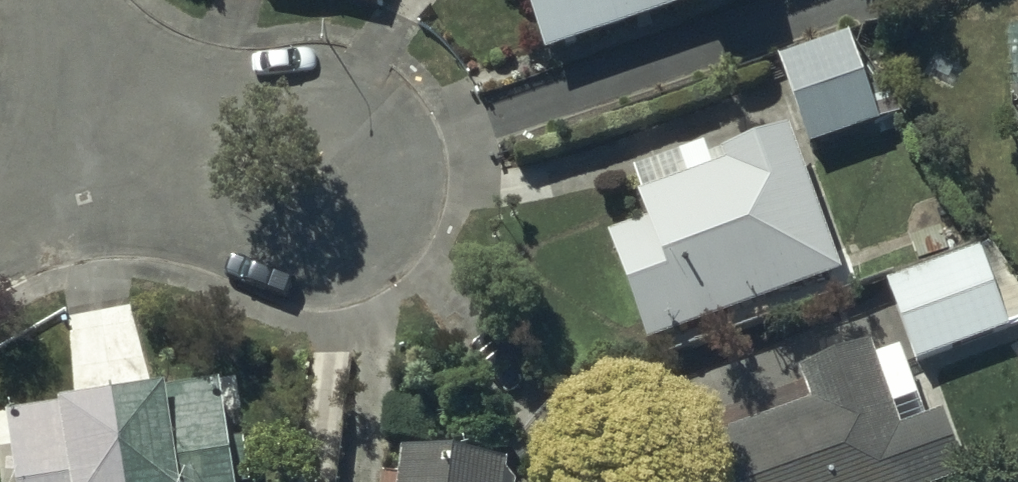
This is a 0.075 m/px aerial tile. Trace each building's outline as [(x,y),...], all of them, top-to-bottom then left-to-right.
[(706,0),(520,0),(543,61),(706,0)] [(868,30),(773,60),(806,155),(899,122),(868,30)] [(1004,36),(1005,105),(1017,105),(1017,36),(1004,36)] [(644,227),(603,243),(644,352),(838,279),(784,137),(721,161),(725,171),(636,206),(644,227)] [(885,283),(914,368),(1017,333),(1017,268),(1012,251),(984,260),(981,251),(885,283)] [(809,409),(685,450),(695,481),(960,481),(940,421),(898,435),(889,410),(915,401),(899,352),(871,361),(869,355),(798,378),(809,409)] [(18,481),(248,481),(243,445),(231,447),(223,390),(9,420),(18,481)] [(402,460),(400,481),(507,481),(508,473),(402,460)]
